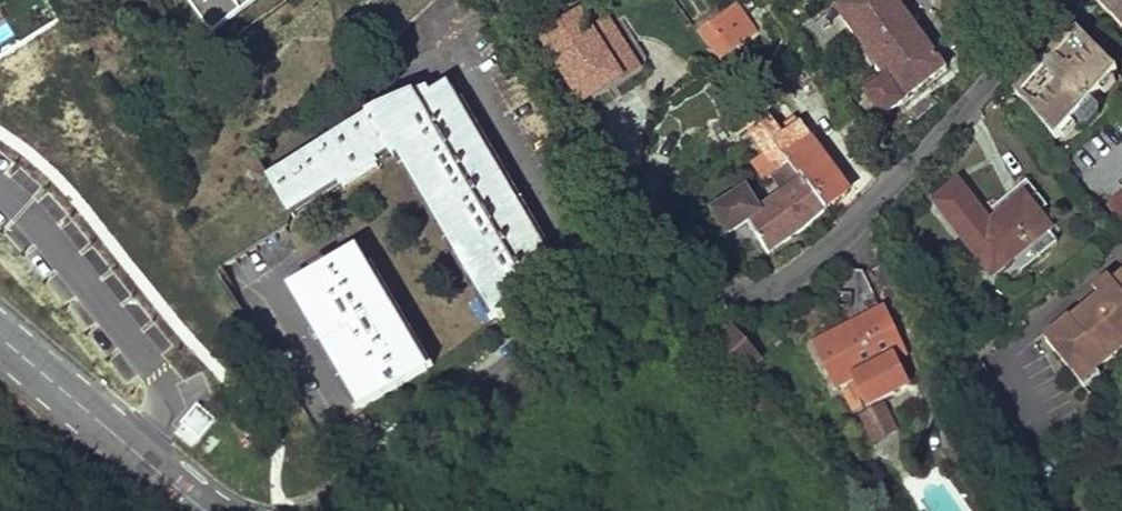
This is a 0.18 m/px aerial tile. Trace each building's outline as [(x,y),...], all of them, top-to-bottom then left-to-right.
[(214,32),(259,0),(191,0),(214,32)] [(948,69),(898,0),(849,0),(837,9),(888,78),(867,95),(885,119),(948,69)] [(1121,29),(1121,0),(1094,0),(1121,29)] [(698,35),(715,57),(753,31),(736,6),(698,35)] [(581,102),(634,68),(605,22),(589,32),(581,18),(543,42),(581,102)] [(1121,71),(1075,29),(1014,97),(1060,139),(1079,118),(1091,129),(1109,108),(1097,97),(1121,71)] [(377,113),(265,175),(292,217),(342,190),(345,195),(383,173),(380,167),(394,159),(500,326),(568,286),(448,88),(434,96),(430,90),(377,113)] [(801,230),(850,194),(797,123),(779,135),(771,123),(753,136),(780,174),(774,179),(787,196),(763,214),(751,197),(722,218),(737,235),(748,226),(768,256),(802,232),(801,230)] [(992,278),(1051,232),(1025,196),(992,225),(959,183),(934,204),(992,278)] [(1121,227),(1121,190),(1103,204),(1120,228),(1121,227)] [(361,252),(291,292),(363,416),(432,375),(361,252)] [(749,281),(760,280),(759,271),(748,272),(749,281)] [(1040,337),(1074,383),(1121,346),(1121,273),(1040,337)] [(901,352),(880,311),(814,345),(834,387),(853,377),(868,405),(906,383),(892,357),(901,352)] [(757,362),(734,334),(720,346),(743,374),(757,362)] [(896,427),(883,403),(853,420),(865,444),(896,427)]
